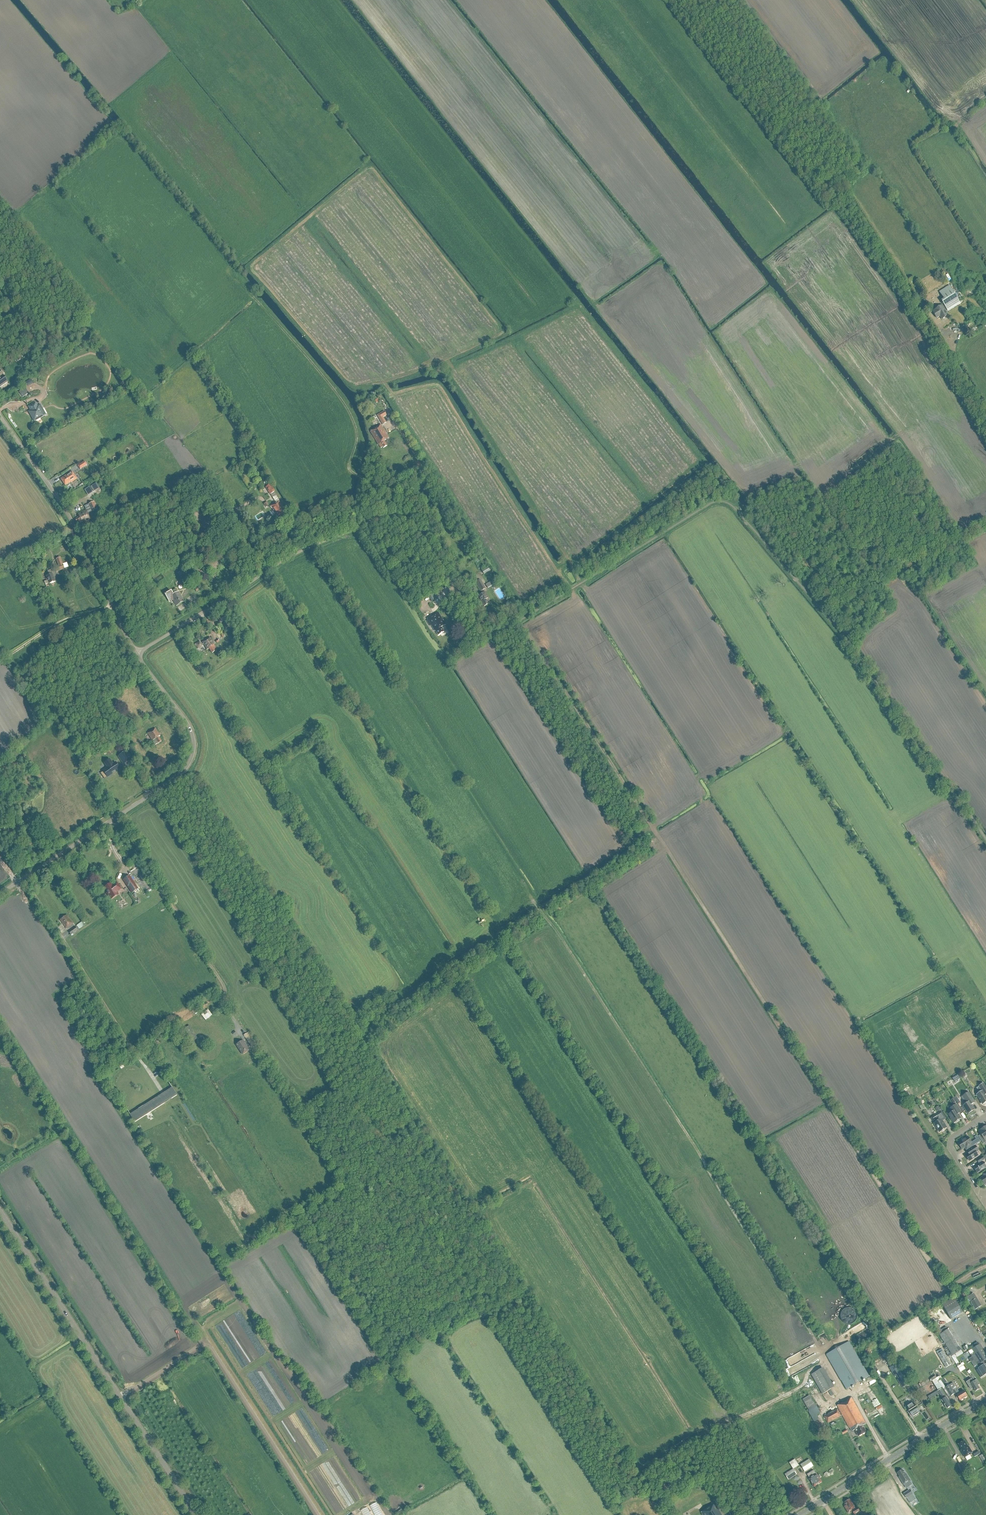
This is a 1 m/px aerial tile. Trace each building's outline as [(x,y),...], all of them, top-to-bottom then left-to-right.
[(949,286),(939,292),(944,300),(942,301),(948,311),(960,304),(954,294),(949,286)] [(946,314),(942,307),(935,311),(932,312),(936,319),(939,317),(941,320),(947,317),(946,315),(946,314)] [(29,393),(25,388),(19,392),(23,398),(29,393)] [(37,408),(35,404),(29,407),(31,411),(29,412),(34,421),(36,420),(36,421),(40,419),(40,418),(43,416),(38,407),(37,408)] [(379,419),(382,425),(386,423),(383,417),(382,417),(381,414),(378,416),(379,419)] [(384,442),(389,439),(381,425),(373,430),(374,431),(371,433),(378,445),(379,445),(381,448),(383,447),(383,448),(387,446),(384,442)] [(72,472),(61,479),(65,486),(71,482),(71,483),(77,479),(72,472)] [(96,483),(90,487),(93,492),(99,488),(96,483)] [(266,488),(270,495),(275,492),(271,485),(269,486),(268,485),(265,486),(266,488)] [(209,509),(216,504),(212,498),(205,504),(209,509)] [(94,502),(84,506),(86,510),(78,514),(79,517),(75,519),(77,523),(78,522),(78,524),(82,522),(82,523),(90,519),(87,513),(91,511),(91,512),(97,509),(94,502)] [(282,520),(287,517),(283,511),(284,510),(279,502),(271,507),(278,518),(280,517),(282,520)] [(215,516),(224,510),(221,506),(212,512),(215,516)] [(225,515),(236,531),(241,528),(237,523),(230,511),(225,515)] [(58,567),(55,568),(57,573),(64,570),(60,559),(56,561),(58,567)] [(49,585),(55,582),(52,574),(51,574),(50,571),(47,572),(49,575),(46,576),(49,585)] [(480,592),(485,589),(480,580),(475,583),(480,592)] [(184,602),(178,592),(178,593),(176,590),(171,592),(164,596),(165,597),(166,597),(170,602),(173,600),(176,606),(184,602)] [(485,600),(488,598),(485,593),(476,598),(482,607),(483,606),(484,607),(488,605),(485,600)] [(441,628),(446,625),(438,612),(430,617),(431,619),(428,620),(434,632),(435,631),(438,636),(444,633),(441,628)] [(220,623),(226,620),(223,615),(217,618),(220,623)] [(200,641),(194,645),(198,650),(203,647),(202,645),(203,644),(207,650),(208,649),(208,650),(209,649),(212,653),(217,650),(214,645),(210,638),(202,642),(203,644),(202,644),(200,641)] [(154,745),(161,741),(158,737),(160,737),(155,729),(147,734),(154,745)] [(119,756),(124,764),(131,759),(126,751),(119,756)] [(106,778),(112,775),(111,773),(116,770),(117,771),(120,769),(116,763),(113,765),(111,761),(105,765),(108,769),(102,772),(106,778)] [(132,893),(137,889),(129,877),(123,881),(132,893)] [(104,888),(107,893),(106,893),(111,900),(119,895),(117,892),(121,889),(117,882),(112,885),(111,883),(104,888)] [(60,920),(64,925),(66,929),(73,924),(67,916),(60,920)] [(75,927),(68,932),(71,935),(78,930),(75,927)] [(235,1040),(237,1044),(236,1045),(242,1055),(250,1050),(247,1046),(245,1042),(245,1043),(243,1040),(241,1042),(238,1037),(235,1040)] [(220,1049),(225,1062),(239,1055),(233,1043),(220,1049)] [(169,1083),(168,1083),(171,1088),(165,1092),(166,1094),(167,1093),(171,1099),(177,1095),(169,1083)] [(976,1095),(976,1096),(977,1097),(981,1102),(981,1104),(982,1104),(983,1105),(984,1104),(985,1104),(985,1096),(985,1095),(985,1088),(983,1083),(979,1086),(979,1087),(976,1088),(978,1091),(977,1094),(976,1095)] [(967,1103),(963,1106),(968,1114),(975,1110),(970,1103),(974,1101),(969,1092),(962,1096),(967,1103)] [(127,1110),(126,1110),(134,1123),(164,1103),(160,1097),(161,1097),(160,1095),(143,1106),(142,1105),(138,1108),(138,1109),(130,1115),(127,1110)] [(953,1121),(954,1123),(956,1122),(956,1123),(959,1121),(959,1120),(961,1119),(958,1115),(959,1114),(961,1112),(956,1105),(950,1109),(952,1112),(948,1115),(951,1118),(950,1119),(952,1122),(953,1121)] [(945,1119),(941,1112),(932,1118),(935,1123),(934,1123),(935,1125),(934,1125),(936,1128),(937,1128),(940,1132),(942,1131),(942,1132),(944,1130),(944,1129),(946,1128),(942,1121),(945,1119)] [(958,1143),(962,1150),(965,1147),(967,1150),(977,1144),(975,1141),(971,1143),(968,1137),(958,1143)] [(968,1160),(969,1161),(978,1156),(976,1153),(978,1151),(975,1146),(967,1151),(968,1154),(966,1156),(967,1157),(966,1158),(968,1160)] [(973,1168),(977,1173),(985,1167),(983,1162),(973,1168)] [(975,1310),(982,1306),(977,1298),(973,1293),(967,1297),(968,1298),(965,1299),(967,1302),(968,1301),(969,1302),(970,1302),(975,1310)] [(954,1298),(942,1305),(951,1319),(963,1313),(955,1300),(954,1298)] [(862,1324),(849,1330),(852,1335),(865,1329),(862,1324)] [(977,1328),(983,1341),(985,1339),(985,1336),(981,1326),(977,1328)] [(946,1327),(937,1332),(952,1356),(961,1350),(948,1329),(946,1327)] [(869,1376),(853,1348),(849,1342),(827,1355),(847,1389),(869,1376)] [(976,1371),(981,1378),(985,1375),(985,1370),(984,1366),(983,1367),(981,1364),(985,1361),(985,1355),(979,1345),(968,1351),(972,1357),(969,1359),(974,1367),(975,1366),(977,1369),(976,1370),(976,1371)] [(938,1354),(946,1368),(951,1365),(942,1349),(936,1352),(938,1354)] [(890,1368),(889,1368),(903,1388),(907,1385),(908,1384),(895,1364),(893,1365),(890,1367),(890,1368)] [(812,1375),(823,1395),(831,1390),(820,1370),(812,1375)] [(972,1390),(974,1389),(975,1392),(979,1390),(978,1387),(980,1386),(977,1381),(973,1383),(971,1379),(966,1382),(967,1385),(971,1390),(972,1390)] [(960,1402),(967,1397),(964,1392),(960,1394),(957,1389),(955,1390),(951,1384),(945,1388),(951,1397),(955,1395),(958,1400),(959,1399),(960,1402)] [(937,1390),(928,1396),(929,1399),(939,1393),(938,1392),(939,1392),(937,1390)] [(939,1392),(938,1392),(939,1393),(943,1401),(944,1401),(943,1402),(947,1408),(948,1408),(950,1407),(950,1406),(951,1406),(947,1399),(946,1399),(944,1396),(945,1396),(941,1390),(939,1392)] [(817,1422),(822,1420),(819,1412),(821,1412),(813,1394),(806,1397),(810,1406),(817,1422)] [(863,1427),(866,1425),(852,1398),(837,1407),(840,1412),(839,1413),(838,1410),(825,1417),(828,1423),(841,1416),(840,1414),(841,1413),(847,1425),(849,1429),(850,1429),(852,1433),(855,1431),(859,1438),(867,1433),(863,1427)] [(919,1413),(919,1412),(913,1402),(905,1406),(908,1411),(907,1411),(911,1418),(910,1419),(911,1419),(920,1413),(919,1413)] [(972,1452),(968,1446),(967,1446),(964,1440),(958,1444),(961,1450),(960,1450),(964,1457),(972,1452)] [(805,1471),(813,1466),(809,1459),(800,1465),(805,1471)] [(795,1460),(790,1463),(793,1469),(799,1466),(795,1460)] [(962,1461),(959,1463),(965,1473),(968,1471),(962,1461)] [(796,1475),(793,1469),(785,1474),(788,1480),(796,1475)] [(814,1487),(822,1482),(817,1474),(816,1474),(814,1470),(807,1474),(809,1478),(809,1479),(814,1487)] [(903,1470),(898,1473),(900,1476),(899,1477),(900,1479),(904,1485),(905,1485),(907,1488),(909,1491),(904,1494),(907,1498),(908,1498),(910,1503),(916,1499),(913,1495),(913,1494),(911,1491),(912,1490),(910,1486),(912,1485),(910,1482),(911,1481),(907,1474),(906,1474),(903,1470)] [(370,1509),(372,1513),(373,1512),(375,1514),(380,1514),(382,1514),(375,1499),(368,1503),(370,1506),(373,1505),(374,1507),(370,1509)] [(855,1514),(860,1511),(858,1507),(856,1509),(850,1499),(845,1502),(847,1505),(845,1506),(849,1513),(853,1511),(855,1514)] [(714,1504),(704,1510),(704,1511),(701,1513),(702,1514),(722,1514),(714,1504)] [(731,1514),(734,1514),(736,1514),(731,1507),(727,1509),(731,1514)]
